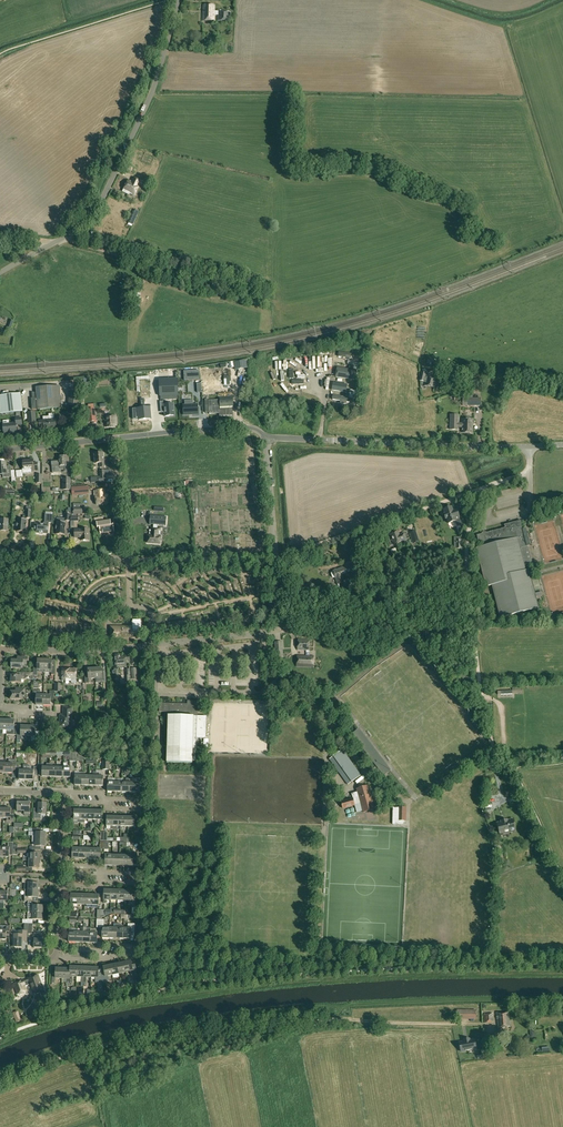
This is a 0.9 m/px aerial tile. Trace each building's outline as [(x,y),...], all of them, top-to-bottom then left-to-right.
[(215,15),(218,15),(218,21),(230,21),(230,16),(231,16),(231,12),(222,11),(222,10),(218,10),(218,11),(215,11),(215,5),(203,5),(203,21),(215,21),(215,15)] [(135,196),(139,187),(141,181),(134,178),(132,181),(133,181),(133,182),(128,180),(123,192),(129,195),(130,193),(135,196)] [(128,222),(129,223),(128,224),(132,226),(132,224),(133,225),(139,211),(134,209),(128,222)] [(351,354),(339,352),(338,358),(346,359),(346,360),(349,361),(350,359),(351,360),(351,354)] [(357,371),(337,368),(335,378),(355,382),(357,371)] [(436,380),(427,377),(425,376),(427,371),(422,370),(419,381),(426,382),(425,385),(434,388),(436,380)] [(184,371),(184,380),(199,380),(199,371),(184,371)] [(177,378),(159,380),(160,396),(178,395),(177,378)] [(149,380),(129,381),(130,400),(141,399),(144,398),(148,398),(150,398),(149,380)] [(474,380),(463,383),(464,386),(465,390),(476,387),(475,383),(474,380)] [(348,385),(333,383),(332,391),(346,393),(348,385)] [(36,392),(33,393),(34,399),(37,399),(38,409),(60,408),(58,385),(36,387),(36,392)] [(79,408),(81,388),(70,387),(68,407),(79,408)] [(0,396),(0,407),(1,413),(23,411),(21,393),(0,396)] [(481,398),(473,398),(473,394),(463,394),(463,398),(463,406),(481,406),(481,398)] [(350,398),(333,395),(332,401),(349,404),(350,398)] [(132,409),(133,419),(139,419),(139,420),(150,419),(149,407),(145,408),(144,398),(141,399),(141,408),(132,409)] [(219,417),(233,416),(233,409),(219,410),(219,400),(208,401),(208,399),(205,399),(205,413),(209,413),(209,414),(219,414),(219,417)] [(164,401),(160,402),(161,411),(162,411),(164,412),(165,412),(165,417),(175,416),(173,404),(165,404),(164,401)] [(185,405),(183,405),(184,415),(198,414),(198,404),(193,405),(193,401),(185,401),(185,405)] [(89,422),(95,422),(94,408),(87,409),(89,422)] [(28,412),(29,422),(36,421),(35,412),(28,412)] [(458,415),(450,415),(450,430),(458,430),(458,427),(462,427),(462,433),(472,433),(473,420),(463,419),(462,424),(458,423),(458,415)] [(39,421),(40,427),(44,427),(45,429),(56,427),(56,419),(50,420),(50,416),(43,416),(44,420),(39,421)] [(105,417),(106,427),(116,426),(115,416),(105,417)] [(16,422),(3,423),(4,433),(17,431),(17,425),(22,424),(22,417),(16,418),(16,422)] [(105,466),(103,452),(95,453),(96,463),(100,462),(101,467),(105,466)] [(59,460),(52,461),(53,473),(60,472),(60,466),(64,465),(64,472),(67,471),(67,469),(66,456),(59,457),(59,460)] [(23,460),(23,461),(22,461),(21,462),(22,464),(22,465),(23,465),(24,468),(31,468),(32,470),(38,470),(37,462),(33,463),(33,459),(23,460)] [(11,476),(12,482),(13,484),(16,484),(16,482),(15,470),(11,470),(11,468),(7,469),(6,462),(0,463),(0,474),(3,474),(3,477),(11,476)] [(106,482),(105,470),(100,470),(100,477),(98,477),(99,482),(106,482)] [(63,478),(63,490),(71,490),(71,478),(63,478)] [(104,490),(96,491),(97,496),(96,496),(97,504),(108,503),(107,495),(104,495),(104,490)] [(83,514),(83,507),(83,504),(73,504),(73,507),(73,515),(77,515),(77,514),(83,514)] [(17,527),(17,532),(26,532),(26,528),(27,523),(26,523),(26,520),(26,518),(30,518),(31,507),(27,507),(26,516),(24,516),(23,520),(18,519),(18,522),(17,522),(17,527)] [(452,507),(444,510),(445,514),(444,514),(446,519),(447,519),(448,523),(456,521),(456,522),(460,521),(457,510),(453,511),(452,507)] [(56,530),(56,534),(65,535),(65,530),(66,526),(65,526),(65,522),(65,521),(69,521),(70,513),(66,513),(65,519),(57,518),(57,525),(56,525),(56,530)] [(52,523),(53,515),(46,514),(45,523),(44,523),(44,525),(35,524),(35,533),(48,534),(48,525),(48,523),(52,523)] [(150,515),(150,524),(154,525),(158,525),(166,526),(167,517),(150,515)] [(97,528),(99,528),(100,533),(114,531),(113,524),(111,525),(111,520),(104,521),(103,517),(94,518),(95,523),(97,523),(97,528)] [(9,519),(1,519),(0,529),(0,530),(8,531),(9,519)] [(500,618),(539,608),(536,596),(542,595),(541,592),(535,593),(529,569),(526,570),(520,548),(527,546),(520,521),(504,525),(505,528),(477,535),(478,541),(482,540),(483,546),(480,547),(476,548),(486,586),(492,585),(500,618)] [(148,535),(147,543),(160,544),(161,536),(160,536),(160,530),(161,528),(157,528),(158,525),(154,525),(153,527),(150,527),(149,535),(148,535)] [(89,540),(89,529),(81,529),(75,529),(75,537),(81,537),(81,540),(89,540)] [(398,531),(390,534),(394,544),(401,541),(401,540),(406,539),(404,533),(400,535),(399,534),(398,531)] [(409,533),(413,543),(420,541),(416,531),(409,533)] [(341,586),(340,583),(344,582),(342,576),(352,572),(352,573),(356,572),(352,560),(343,563),(344,567),(333,571),(333,572),(332,572),(331,573),(333,577),(334,578),(335,577),(337,584),(338,584),(339,587),(341,586)] [(308,592),(307,585),(306,581),(299,582),(300,586),(296,586),(297,593),(299,593),(299,596),(301,596),(301,594),(306,593),(306,592),(308,592)] [(139,631),(138,631),(138,628),(141,628),(141,618),(133,619),(133,625),(110,626),(111,637),(128,637),(128,638),(139,638),(139,637),(139,631)] [(447,639),(446,629),(426,631),(426,638),(433,638),(433,640),(447,639)] [(308,650),(309,639),(298,639),(297,649),(308,650)] [(126,655),(126,656),(120,656),(120,654),(115,654),(116,667),(114,667),(115,672),(113,672),(114,675),(118,675),(118,670),(119,670),(118,665),(127,664),(126,660),(130,660),(129,655),(126,655)] [(313,667),(314,656),(297,655),(296,666),(313,667)] [(12,660),(10,660),(10,664),(12,664),(12,668),(23,668),(23,664),(27,664),(27,656),(20,656),(19,660),(12,659),(12,660)] [(37,677),(37,675),(38,669),(45,669),(45,659),(38,659),(38,666),(34,666),(34,675),(34,677),(37,677)] [(52,674),(55,674),(55,666),(52,666),(52,659),(45,659),(45,669),(52,669),(52,674)] [(101,667),(95,668),(96,682),(106,681),(105,671),(102,672),(101,667)] [(72,683),(76,683),(76,681),(76,680),(76,669),(62,668),(62,680),(66,680),(66,677),(69,677),(69,678),(71,678),(71,680),(71,682),(72,683)] [(96,682),(95,668),(88,668),(88,675),(85,676),(86,683),(91,682),(91,678),(95,678),(96,682)] [(25,696),(26,688),(18,688),(18,691),(11,691),(10,699),(23,699),(23,695),(25,696)] [(36,704),(43,705),(44,695),(40,695),(40,690),(33,690),(33,698),(36,698),(36,704)] [(50,695),(44,695),(43,705),(51,705),(51,698),(54,698),(54,690),(50,690),(50,695)] [(159,712),(164,712),(163,733),(168,733),(167,762),(192,763),(192,760),(196,760),(197,747),(197,737),(206,738),(207,716),(197,716),(197,700),(190,700),(190,703),(164,702),(164,703),(160,703),(159,712)] [(60,717),(60,726),(71,727),(72,707),(64,707),(64,718),(60,717)] [(17,735),(17,732),(18,726),(14,726),(15,720),(7,720),(7,730),(10,730),(10,735),(17,735)] [(21,732),(17,732),(17,735),(17,740),(21,740),(21,735),(28,736),(28,726),(21,726),(21,732)] [(35,726),(28,726),(28,736),(32,736),(31,741),(39,741),(39,733),(35,733),(35,726)] [(329,759),(347,784),(361,775),(342,749),(329,759)] [(16,766),(16,762),(16,760),(9,759),(9,763),(6,763),(5,773),(13,773),(13,771),(16,771),(16,766)] [(16,774),(19,774),(19,779),(26,779),(27,765),(24,765),(24,769),(20,769),(20,766),(16,766),(16,774)] [(34,770),(30,770),(30,765),(27,765),(26,779),(34,780),(34,775),(37,775),(38,766),(34,766),(34,770)] [(129,792),(136,792),(137,785),(140,786),(140,779),(129,778),(129,792)] [(357,812),(363,810),(363,812),(375,809),(368,785),(357,789),(359,796),(341,802),(343,808),(355,804),(357,812)] [(29,815),(30,802),(18,802),(18,811),(25,811),(25,814),(29,815)] [(46,814),(47,803),(39,802),(38,812),(34,812),(34,818),(41,819),(41,814),(46,814)] [(526,812),(522,803),(516,806),(520,815),(526,812)] [(393,807),(393,820),(398,820),(404,821),(405,807),(399,807),(399,808),(393,807)] [(4,818),(7,818),(7,822),(14,822),(14,820),(14,817),(14,815),(14,810),(11,810),(11,808),(4,808),(4,818)] [(139,821),(135,821),(136,816),(128,816),(128,826),(135,826),(135,831),(139,831),(139,821)] [(496,822),(499,835),(516,831),(512,818),(496,822)] [(33,828),(29,828),(28,832),(33,831),(34,831),(34,836),(32,836),(32,839),(46,839),(46,832),(41,832),(41,828),(33,828)] [(13,855),(13,845),(13,836),(12,837),(11,842),(10,842),(8,842),(8,847),(2,847),(2,856),(9,857),(9,855),(13,855)] [(29,849),(32,849),(41,850),(41,846),(45,846),(46,839),(32,839),(32,841),(36,842),(35,846),(32,846),(29,846),(29,849)] [(137,860),(138,852),(134,852),(134,855),(127,855),(126,865),(133,866),(134,860),(137,860)] [(29,867),(26,867),(26,871),(32,871),(33,867),(39,868),(39,860),(29,860),(29,867)] [(28,883),(28,890),(39,890),(39,883),(34,883),(34,879),(23,878),(23,882),(28,883)] [(25,901),(28,901),(33,901),(33,897),(38,897),(39,890),(28,890),(28,897),(25,897),(25,901)] [(136,908),(136,896),(132,896),(133,890),(125,890),(125,902),(125,900),(129,900),(129,905),(132,905),(132,907),(136,908)] [(8,903),(8,902),(11,903),(11,893),(8,893),(8,891),(1,891),(0,901),(4,901),(4,903),(8,903)] [(28,907),(33,907),(33,912),(43,912),(43,905),(38,905),(38,901),(33,901),(28,901),(28,907)] [(20,922),(23,922),(23,923),(29,923),(33,923),(33,919),(43,920),(43,912),(33,912),(33,916),(28,916),(28,919),(23,919),(23,920),(21,920),(20,922)] [(104,919),(101,919),(101,927),(103,927),(102,937),(110,937),(110,928),(103,927),(104,926),(104,919)] [(131,938),(131,931),(135,931),(135,925),(128,924),(128,928),(124,928),(124,938),(131,938)] [(10,926),(3,925),(3,929),(0,929),(0,939),(6,939),(6,937),(9,937),(10,926)] [(27,940),(27,931),(19,931),(19,934),(15,934),(14,946),(22,947),(22,939),(27,940)] [(33,936),(33,941),(34,941),(34,947),(42,948),(42,933),(34,933),(33,936)] [(131,960),(124,962),(126,972),(130,971),(131,975),(134,975),(134,977),(138,976),(137,969),(133,970),(131,960)] [(124,962),(117,963),(119,973),(126,972),(124,962)] [(117,963),(110,965),(113,974),(119,973),(117,963)] [(105,973),(102,973),(102,981),(106,981),(109,980),(108,975),(113,974),(110,965),(103,966),(105,973)] [(99,967),(92,967),(91,977),(95,977),(95,982),(98,982),(102,981),(102,973),(99,974),(99,967)] [(52,974),(52,982),(55,983),(55,978),(63,978),(63,968),(56,968),(56,975),(52,974)] [(26,991),(24,985),(25,984),(26,986),(31,984),(34,994),(44,990),(38,975),(29,978),(14,984),(17,994),(26,991)] [(457,1009),(457,1019),(476,1019),(476,1010),(457,1009)] [(510,1026),(508,1012),(496,1013),(498,1028),(510,1026)] [(484,1014),(485,1023),(494,1022),(493,1013),(484,1014)] [(470,1039),(464,1040),(464,1041),(460,1042),(461,1051),(476,1049),(474,1040),(470,1040),(470,1039)]
